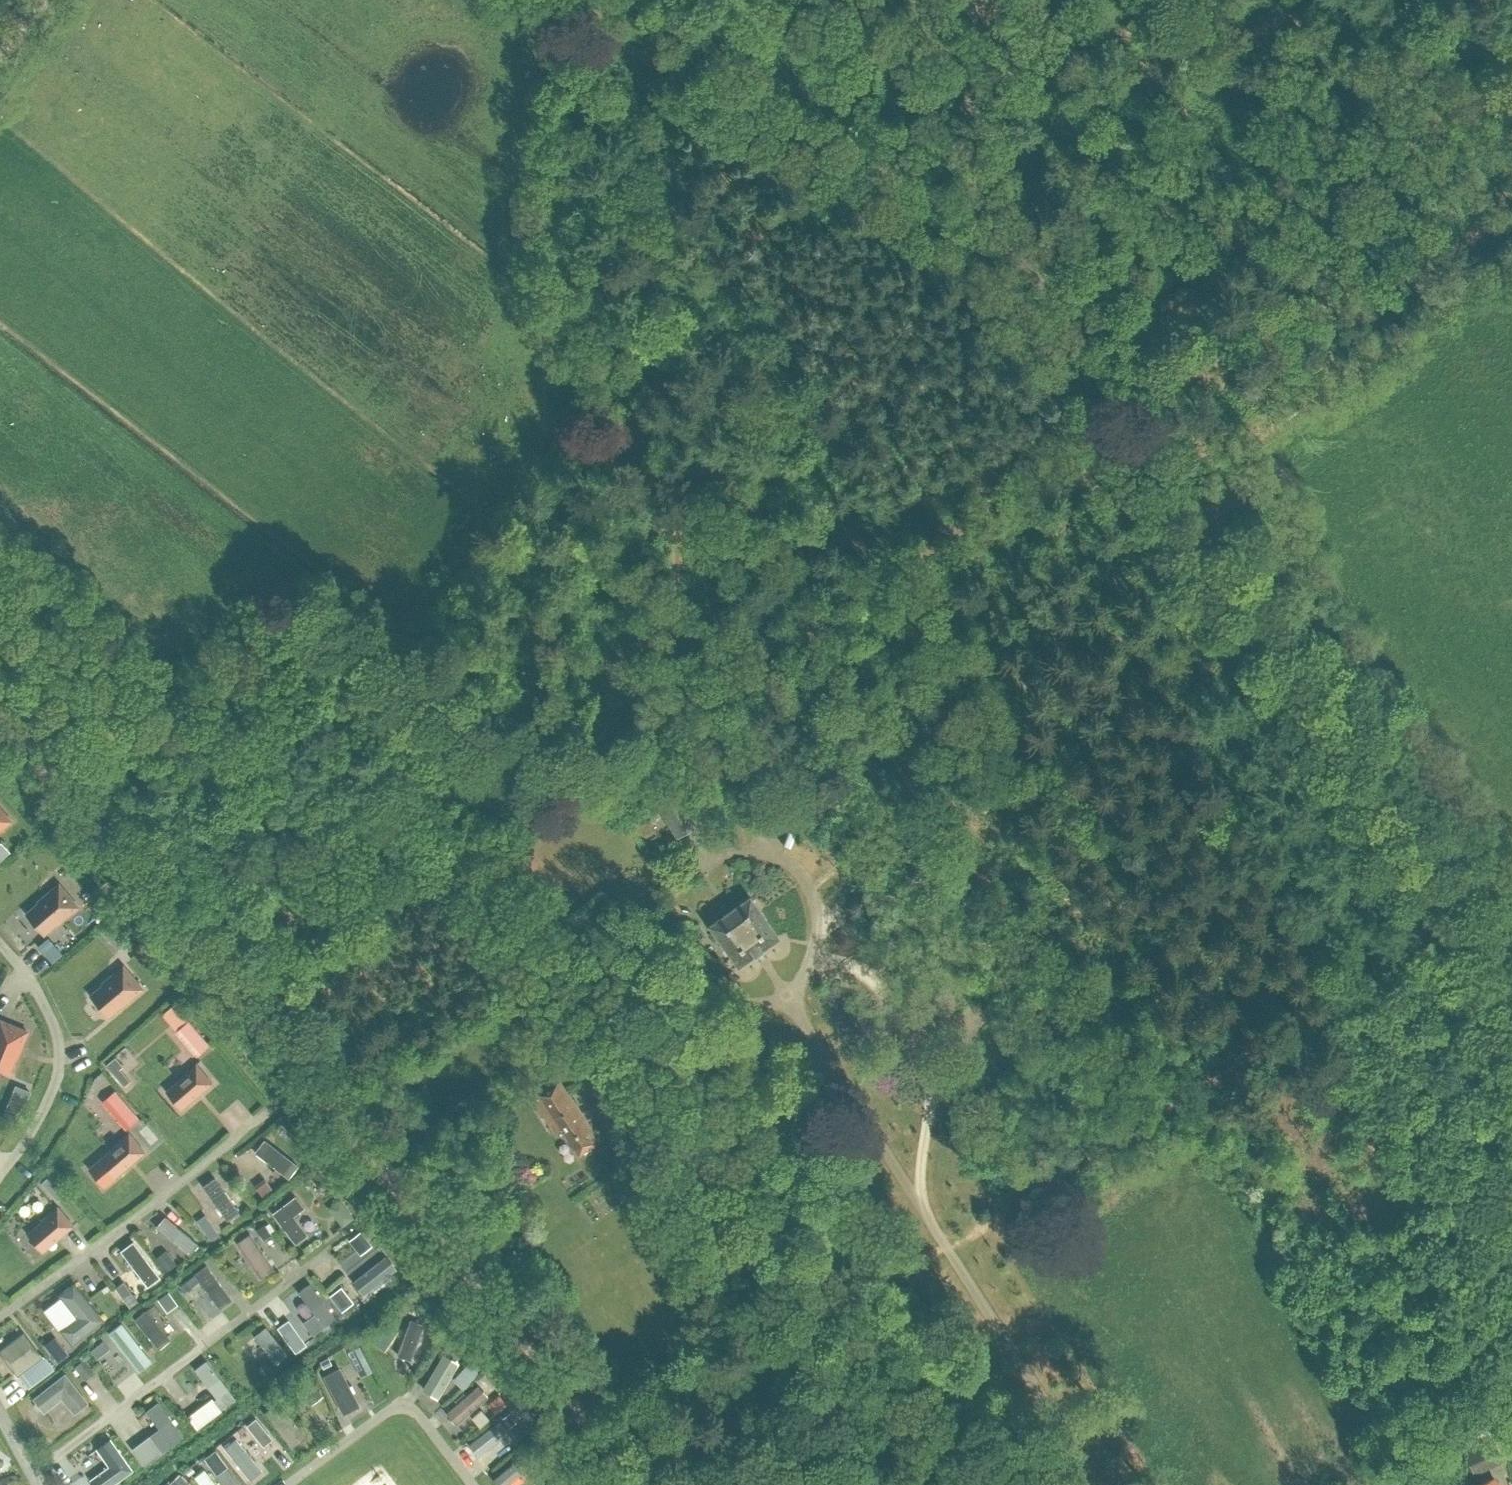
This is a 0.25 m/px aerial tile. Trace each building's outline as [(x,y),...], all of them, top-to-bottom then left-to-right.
[(652,800),(675,836),(698,822),(676,786),(652,800)] [(11,820),(0,807),(0,829),(11,820)] [(1,840),(0,841),(0,858),(10,851),(1,840)] [(59,882),(24,912),(43,935),(78,905),(59,882)] [(737,964),(777,936),(749,896),(709,925),(737,964)] [(101,931),(109,940),(118,932),(110,923),(101,931)] [(124,965),(89,993),(108,1017),(143,988),(124,965)] [(17,1056),(28,1029),(0,1018),(0,1068),(8,1072),(15,1056),(17,1056)] [(122,1065),(114,1056),(102,1066),(121,1087),(129,1079),(119,1068),(122,1065)] [(180,1077),(165,1090),(181,1109),(211,1082),(195,1063),(179,1076),(180,1077)] [(532,1097),(549,1122),(556,1131),(563,1127),(582,1155),(601,1142),(564,1088),(558,1080),(532,1097)] [(112,1146),(97,1159),(113,1178),(144,1151),(127,1132),(112,1145),(112,1146)] [(288,1178),(298,1166),(264,1140),(254,1152),(288,1178)] [(40,1182),(49,1191),(58,1182),(50,1173),(40,1182)] [(262,1194),(272,1187),(263,1177),(254,1184),(262,1194)] [(227,1221),(239,1212),(214,1178),(202,1186),(227,1221)] [(293,1242),(306,1233),(293,1216),(304,1208),(295,1196),(271,1214),(293,1242)] [(41,1220),(26,1233),(42,1251),(73,1224),(56,1205),(40,1218),(41,1220)] [(204,1231),(212,1224),(204,1213),(195,1220),(204,1231)] [(189,1256),(198,1245),(165,1217),(156,1228),(189,1256)] [(270,1232),(264,1223),(255,1229),(262,1238),(270,1232)] [(348,1239),(355,1250),(368,1240),(360,1230),(348,1239)] [(259,1276),(272,1267),(250,1234),(236,1243),(259,1276)] [(147,1287),(159,1278),(133,1243),(120,1252),(147,1287)] [(165,1271),(176,1262),(166,1249),(154,1257),(165,1271)] [(218,1307),(230,1298),(206,1265),(194,1274),(218,1307)] [(73,1283),(58,1295),(60,1297),(76,1317),(59,1330),(71,1345),(103,1320),(73,1283)] [(167,1312),(178,1304),(168,1290),(157,1298),(167,1312)] [(158,1349),(170,1340),(145,1311),(134,1320),(158,1349)] [(429,1316),(426,1326),(435,1329),(438,1319),(429,1316)] [(411,1360),(423,1325),(410,1320),(397,1356),(411,1360)] [(275,1364),(287,1355),(265,1328),(254,1337),(275,1364)] [(0,1351),(0,1354),(17,1375),(18,1374),(28,1387),(53,1368),(50,1365),(43,1355),(42,1356),(23,1332),(0,1351)] [(43,1345),(57,1363),(69,1354),(55,1336),(43,1345)] [(439,1397),(458,1364),(443,1355),(424,1388),(439,1397)] [(82,1375),(91,1368),(84,1358),(75,1365),(82,1375)] [(262,1374),(271,1365),(265,1358),(255,1367),(262,1374)] [(220,1404),(232,1395),(206,1361),(194,1370),(220,1404)] [(343,1411),(357,1404),(339,1368),(324,1376),(343,1411)] [(32,1399),(43,1413),(61,1399),(73,1415),(88,1403),(65,1373),(32,1399)] [(304,1393),(316,1406),(327,1397),(315,1383),(304,1393)] [(458,1424),(488,1397),(477,1385),(448,1413),(458,1424)] [(507,1403),(498,1393),(486,1403),(495,1413),(507,1403)] [(196,1429),(220,1411),(210,1398),(186,1416),(196,1429)] [(162,1453),(184,1436),(157,1402),(145,1412),(159,1429),(149,1436),(162,1453)] [(293,1446),(305,1435),(278,1402),(265,1412),(293,1446)] [(516,1421),(508,1411),(501,1417),(508,1427),(516,1421)] [(1503,1416),(1489,1423),(1494,1434),(1508,1427),(1503,1416)] [(255,1437),(264,1430),(256,1419),(247,1426),(255,1437)] [(480,1452),(506,1432),(499,1423),(473,1443),(480,1452)] [(1454,1437),(1457,1444),(1466,1439),(1463,1433),(1454,1437)] [(235,1438),(223,1448),(248,1480),(261,1471),(235,1438)] [(89,1480),(93,1484),(113,1484),(132,1471),(110,1439),(96,1449),(108,1466),(89,1480)] [(1463,1452),(1472,1473),(1502,1460),(1492,1439),(1463,1452)] [(204,1458),(217,1476),(228,1467),(215,1450),(204,1458)] [(537,1460),(529,1450),(493,1481),(497,1484),(508,1484),(537,1460)] [(204,1469),(194,1477),(200,1484),(216,1484),(204,1469)] [(172,1484),(181,1484),(186,1480),(179,1472),(169,1482),(172,1484)]
